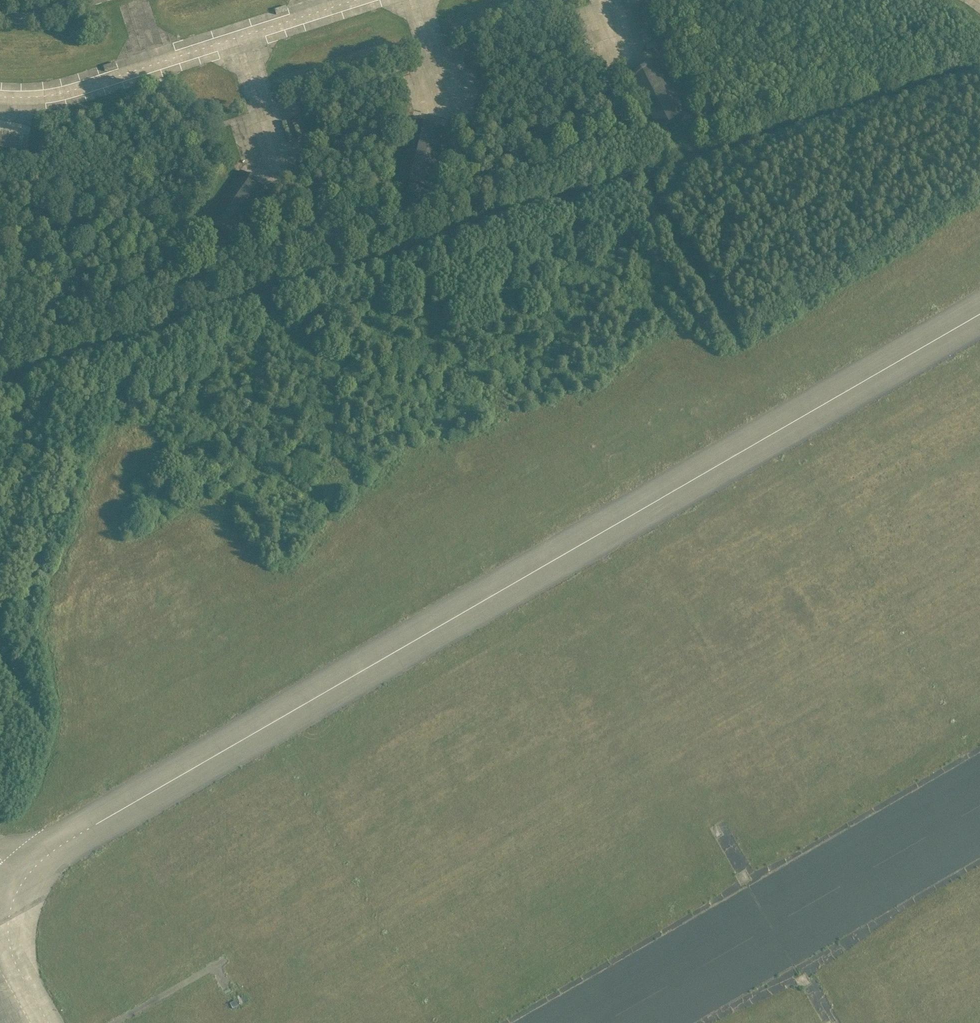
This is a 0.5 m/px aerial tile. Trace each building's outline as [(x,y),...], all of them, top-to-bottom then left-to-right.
[(630,76),(631,77),(659,131),(668,126),(671,131),(681,126),(678,120),(690,115),(662,60),(630,76)] [(430,189),(445,130),(411,121),(396,182),(407,185),(406,191),(417,194),(419,186),(430,189)]
